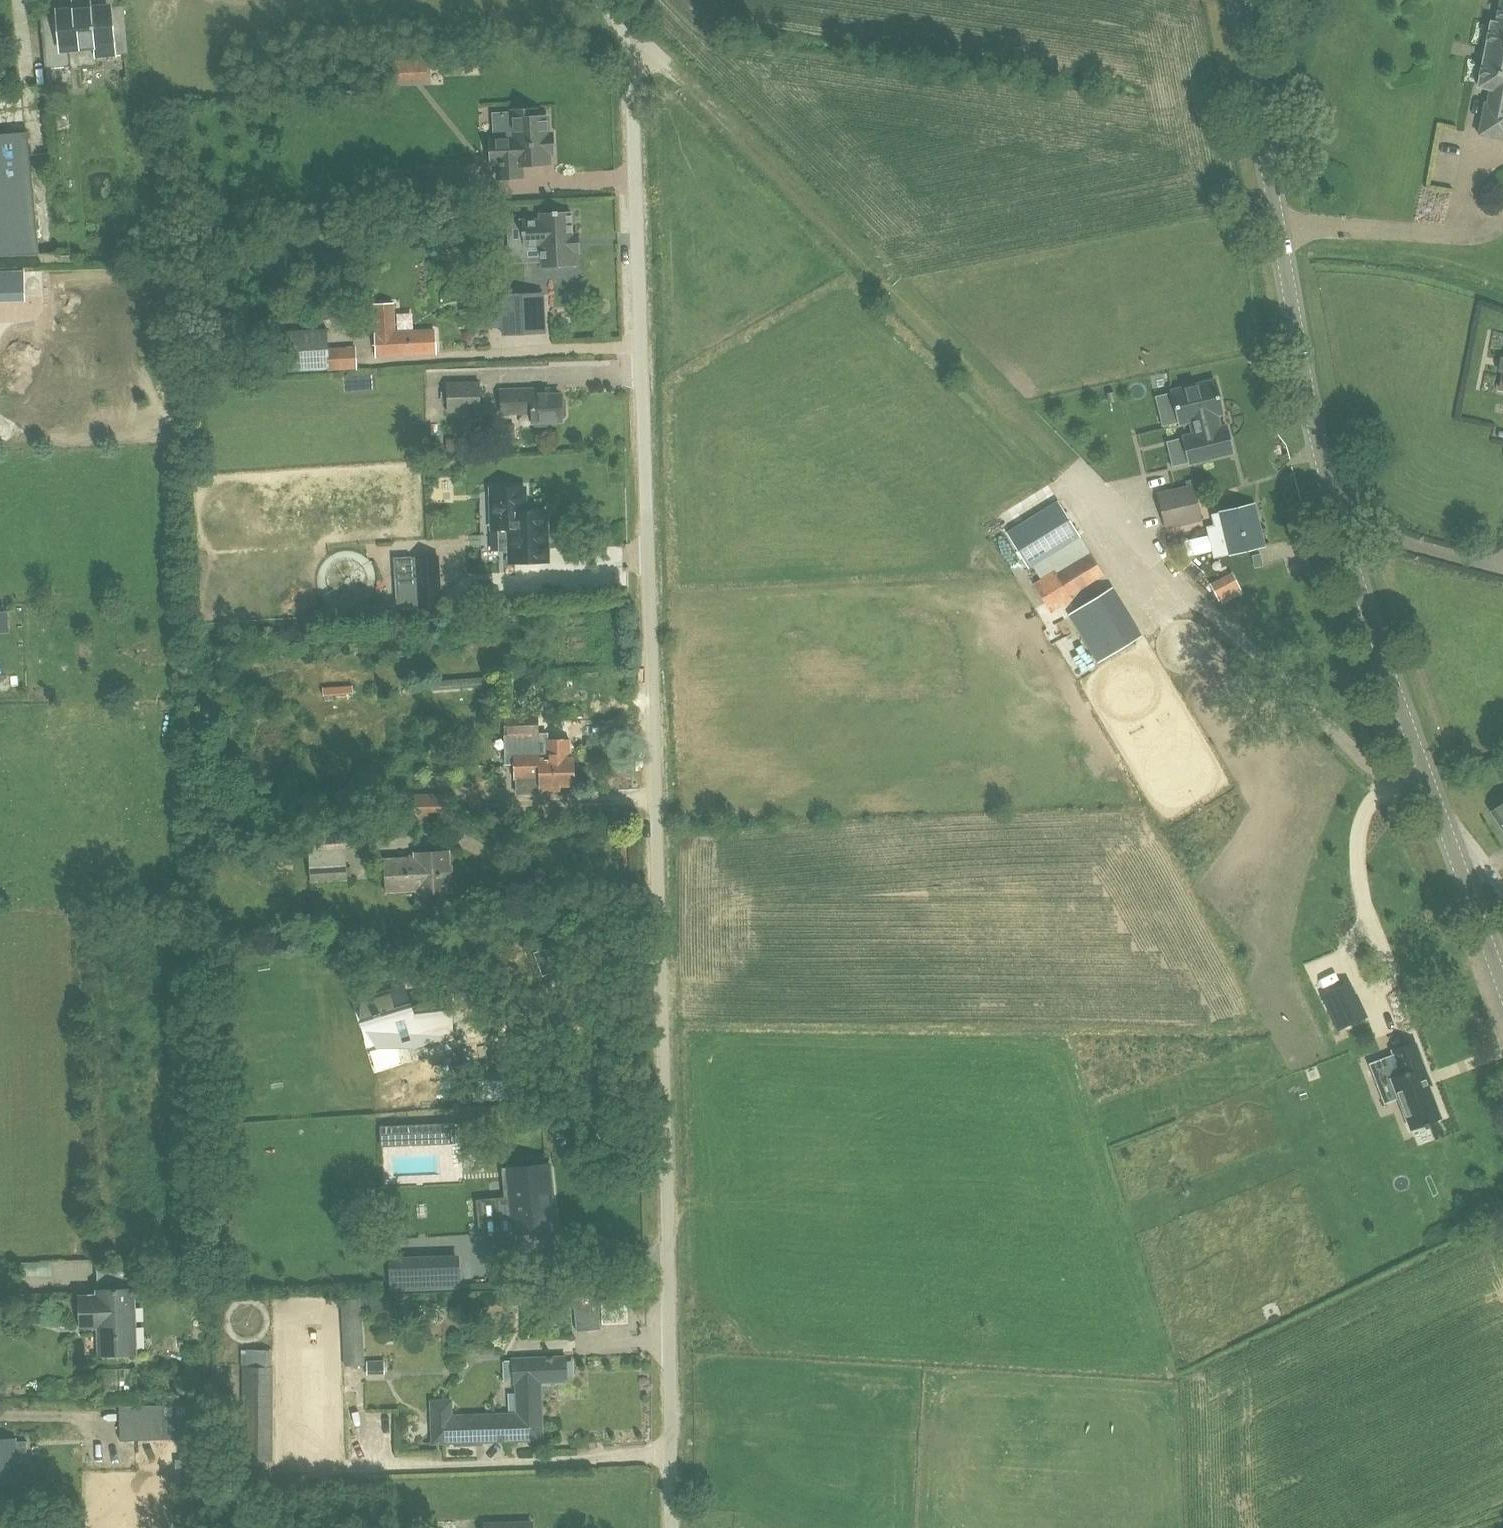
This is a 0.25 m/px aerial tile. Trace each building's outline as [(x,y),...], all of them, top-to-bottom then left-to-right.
[(1496,23),(1491,22),(1479,86),(1491,89),(1488,104),(1485,103),(1479,135),(1502,139),(1502,0),(1501,0),(1496,23)] [(72,70),(99,68),(98,58),(124,55),(120,9),(110,10),(110,4),(59,8),(60,13),(41,14),(45,50),(48,88),(73,86),(72,70)] [(551,133),(549,133),(548,117),(537,118),(537,110),(513,111),(514,138),(506,138),(507,161),(498,161),(498,164),(504,164),(505,178),(523,177),(522,165),(550,163),(550,154),(552,154),(551,133)] [(39,253),(29,132),(0,135),(0,256),(39,253)] [(541,234),(573,233),(572,212),(558,213),(558,211),(553,211),(553,213),(540,214),(540,219),(525,220),(525,219),(508,220),(508,221),(524,220),(525,231),(523,231),(523,235),(525,235),(525,246),(541,245),(541,234)] [(541,234),(541,245),(542,267),(577,265),(576,253),(576,251),(574,251),(573,233),(541,234)] [(503,334),(546,332),(543,293),(501,296),(503,334)] [(377,356),(436,353),(435,330),(395,332),(394,304),(375,304),(377,333),(376,333),(377,356)] [(329,349),(328,329),(287,331),(289,371),(357,368),(356,348),(329,349)] [(1221,425),(1219,416),(1225,414),(1216,378),(1170,389),(1179,426),(1190,424),(1192,433),(1182,435),(1188,460),(1189,465),(1235,455),(1233,448),(1227,424),(1221,425)] [(447,413),(482,413),(481,383),(447,383),(447,413)] [(548,388),(502,389),(502,411),(533,410),(533,420),(534,420),(535,421),(546,421),(546,420),(561,419),(562,416),(563,415),(562,397),(561,396),(561,394),(548,394),(548,388)] [(446,437),(446,450),(457,451),(457,437),(446,437)] [(1167,526),(1202,518),(1194,485),(1159,493),(1167,526)] [(526,512),(525,486),(492,487),(493,528),(513,527),(514,561),(546,560),(546,544),(544,544),(543,511),(526,512)] [(1008,533),(1030,567),(1033,565),(1080,536),(1059,502),(1008,533)] [(1232,553),(1264,546),(1254,504),(1222,512),(1232,553)] [(1080,536),(1033,565),(1042,579),(1056,570),(1058,574),(1091,554),(1087,546),(1080,536)] [(1071,595),(1104,574),(1092,553),(1091,554),(1058,574),(1056,570),(1042,579),(1034,584),(1052,612),(1073,598),(1071,595)] [(1264,566),(1261,554),(1252,556),(1255,568),(1264,566)] [(418,609),(443,608),(440,555),(415,557),(418,609)] [(1204,572),(1192,561),(1184,570),(1197,581),(1204,572)] [(1220,601),(1241,589),(1232,573),(1211,584),(1220,601)] [(1098,662),(1132,641),(1103,593),(1069,614),(1098,662)] [(432,691),(488,687),(487,678),(431,682),(432,691)] [(324,697),(354,695),(353,686),(323,688),(324,697)] [(538,713),(505,714),(506,744),(539,743),(538,734),(538,713)] [(539,743),(506,744),(506,754),(508,754),(508,762),(529,762),(529,766),(541,766),(541,770),(555,770),(555,759),(571,759),(570,740),(548,740),(547,734),(538,734),(539,743)] [(506,754),(506,765),(515,764),(515,778),(517,778),(518,793),(542,793),(542,790),(560,790),(560,785),(574,785),(574,759),(571,759),(555,759),(555,770),(541,770),(541,766),(529,766),(529,762),(508,762),(508,754),(506,754)] [(440,827),(440,820),(450,819),(450,792),(415,793),(415,820),(418,820),(418,827),(440,827)] [(1492,812),(1502,828),(1502,805),(1492,812)] [(310,880),(347,878),(345,847),(308,850),(310,880)] [(451,890),(448,850),(415,852),(415,857),(385,859),(387,890),(417,888),(418,892),(451,890)] [(1339,1027),(1364,1016),(1348,981),(1323,993),(1339,1027)] [(416,1047),(453,1035),(453,1020),(452,1019),(451,993),(432,994),(432,1002),(427,1004),(412,1009),(404,984),(365,997),(373,1020),(381,1045),(390,1042),(412,1034),(416,1047)] [(1441,1117),(1425,1075),(1428,1074),(1416,1042),(1393,1051),(1394,1054),(1369,1063),(1374,1078),(1380,1076),(1381,1078),(1385,1076),(1384,1074),(1392,1071),(1394,1078),(1392,1079),(1411,1128),(1424,1124),(1425,1126),(1429,1124),(1428,1122),(1441,1117)] [(526,1073),(476,1073),(476,1094),(525,1093),(526,1073)] [(415,1144),(414,1126),(382,1127),(382,1146),(415,1144)] [(511,1201),(483,1204),(486,1234),(521,1231),(554,1227),(550,1192),(553,1192),(550,1163),(508,1168),(511,1201)] [(434,1290),(432,1255),(388,1257),(390,1291),(434,1290)] [(134,1352),(131,1289),(97,1290),(97,1295),(79,1296),(80,1326),(102,1325),(103,1354),(134,1352)] [(573,1293),(560,1295),(561,1308),(575,1306),(578,1331),(602,1328),(597,1290),(573,1293)] [(361,1314),(360,1297),(341,1298),(345,1365),(366,1364),(363,1314),(361,1314)] [(554,1358),(554,1357),(513,1358),(514,1382),(518,1381),(519,1414),(453,1415),(453,1398),(432,1399),(433,1442),(457,1441),(458,1444),(470,1444),(470,1441),(543,1439),(540,1381),(568,1380),(568,1358),(554,1358)] [(385,1372),(384,1361),(367,1362),(367,1372),(385,1372)] [(272,1459),(273,1367),(242,1367),(241,1459),(272,1459)] [(165,1438),(164,1404),(120,1406),(121,1439),(165,1438)] [(24,1496),(23,1464),(28,1464),(27,1441),(15,1441),(15,1439),(0,1439),(0,1497),(24,1496)] [(176,1468),(217,1467),(217,1457),(176,1459),(176,1468)]
